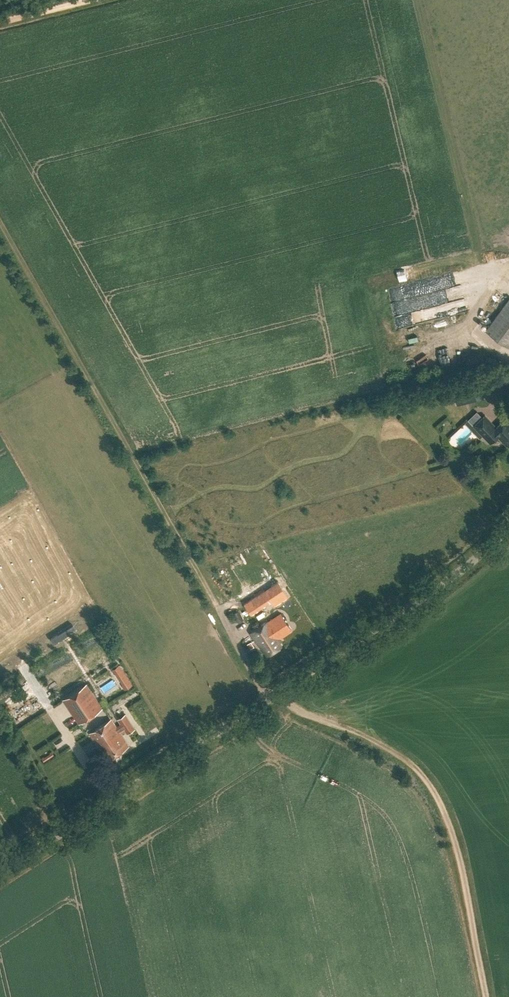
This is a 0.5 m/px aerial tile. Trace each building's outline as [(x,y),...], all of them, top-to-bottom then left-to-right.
[(466,286),(392,300),(395,313),(469,299),(466,286)] [(508,347),(508,297),(485,329),(508,347)] [(433,315),(433,317),(459,311),(457,301),(413,311),(414,316),(423,314),(424,318),(433,315)] [(421,327),(424,336),(434,333),(431,324),(421,327)] [(387,345),(396,342),(394,334),(385,337),(387,345)] [(477,387),(458,392),(461,405),(480,400),(477,387)] [(469,420),(474,425),(482,417),(477,412),(469,420)] [(508,447),(508,426),(504,421),(496,430),(484,418),(472,429),(489,447),(498,438),(507,447),(508,446),(508,447)] [(274,606),(289,596),(278,581),(244,603),(252,615),(252,614),(251,613),(271,600),(274,606)] [(233,613),(237,623),(243,620),(239,610),(233,613)] [(292,630),(280,613),(251,633),(258,644),(260,644),(264,650),(265,649),(269,655),(280,647),(277,642),(280,640),(279,639),(292,630)] [(116,673),(122,668),(119,664),(111,670),(114,674),(116,673)] [(123,684),(121,686),(124,690),(132,684),(130,680),(123,684)] [(63,699),(79,724),(102,708),(86,684),(63,699)] [(120,733),(124,729),(127,734),(134,729),(125,715),(118,719),(121,724),(116,727),(111,719),(90,733),(107,760),(128,746),(120,733)] [(59,747),(66,741),(62,737),(55,743),(59,747)] [(55,756),(52,752),(42,758),(44,762),(55,756)]
